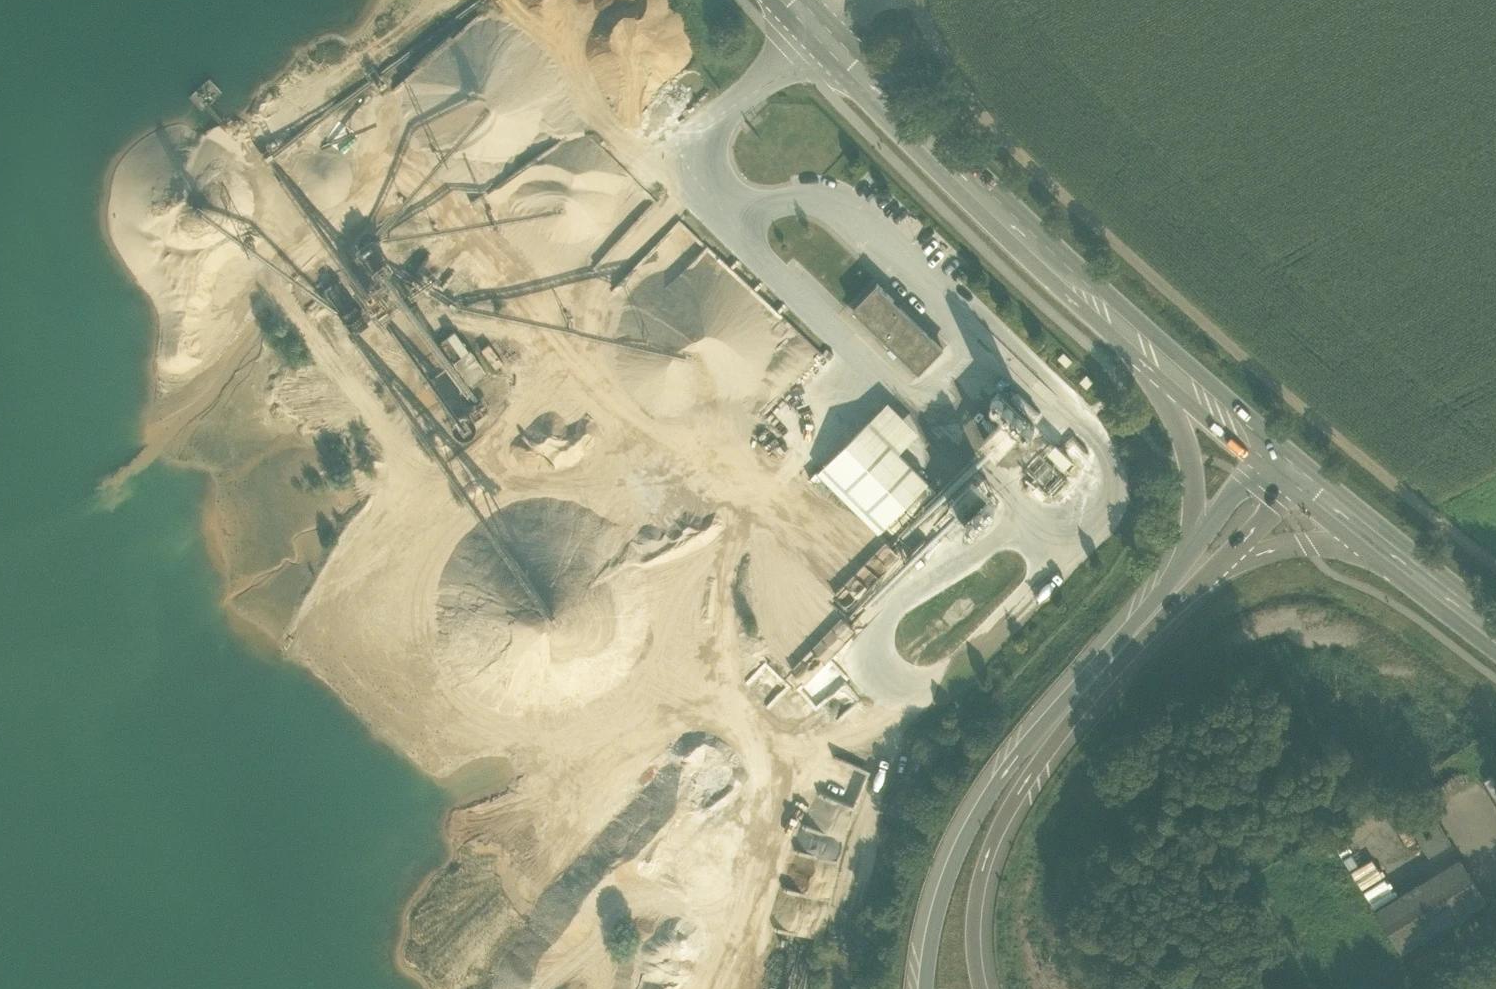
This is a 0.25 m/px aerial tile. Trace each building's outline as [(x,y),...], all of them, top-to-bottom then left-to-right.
[(878,285),(853,311),(920,376),(946,350),(878,285)] [(1004,398),(1000,392),(993,391),(988,396),(989,403),(995,407),(1001,405),(1004,398)] [(1000,408),(1002,414),(1008,416),(1013,413),(1014,407),(1009,402),(1003,403),(1000,408)] [(889,404),(815,476),(879,541),(933,488),(900,455),(920,435),(889,404)] [(1011,418),(1013,424),(1018,426),(1024,422),(1024,416),(1020,412),(1014,413),(1011,418)] [(1002,418),(979,444),(996,460),(1019,434),(1002,418)] [(1022,428),(1024,434),(1029,436),(1035,433),(1035,427),(1031,422),(1025,423),(1022,428)] [(1051,446),(1059,464),(1085,452),(1077,435),(1051,446)] [(970,480),(950,503),(965,517),(985,495),(970,480)] [(858,568),(873,582),(902,551),(887,537),(858,568)] [(848,604),(871,586),(859,570),(835,589),(848,604)] [(802,654),(815,669),(858,628),(844,613),(802,654)] [(1429,857),(1451,844),(1428,805),(1406,819),(1429,857)] [(1433,854),(1439,864),(1448,858),(1451,862),(1461,856),(1453,843),(1433,854)] [(1374,912),(1401,955),(1487,902),(1459,859),(1374,912)]
